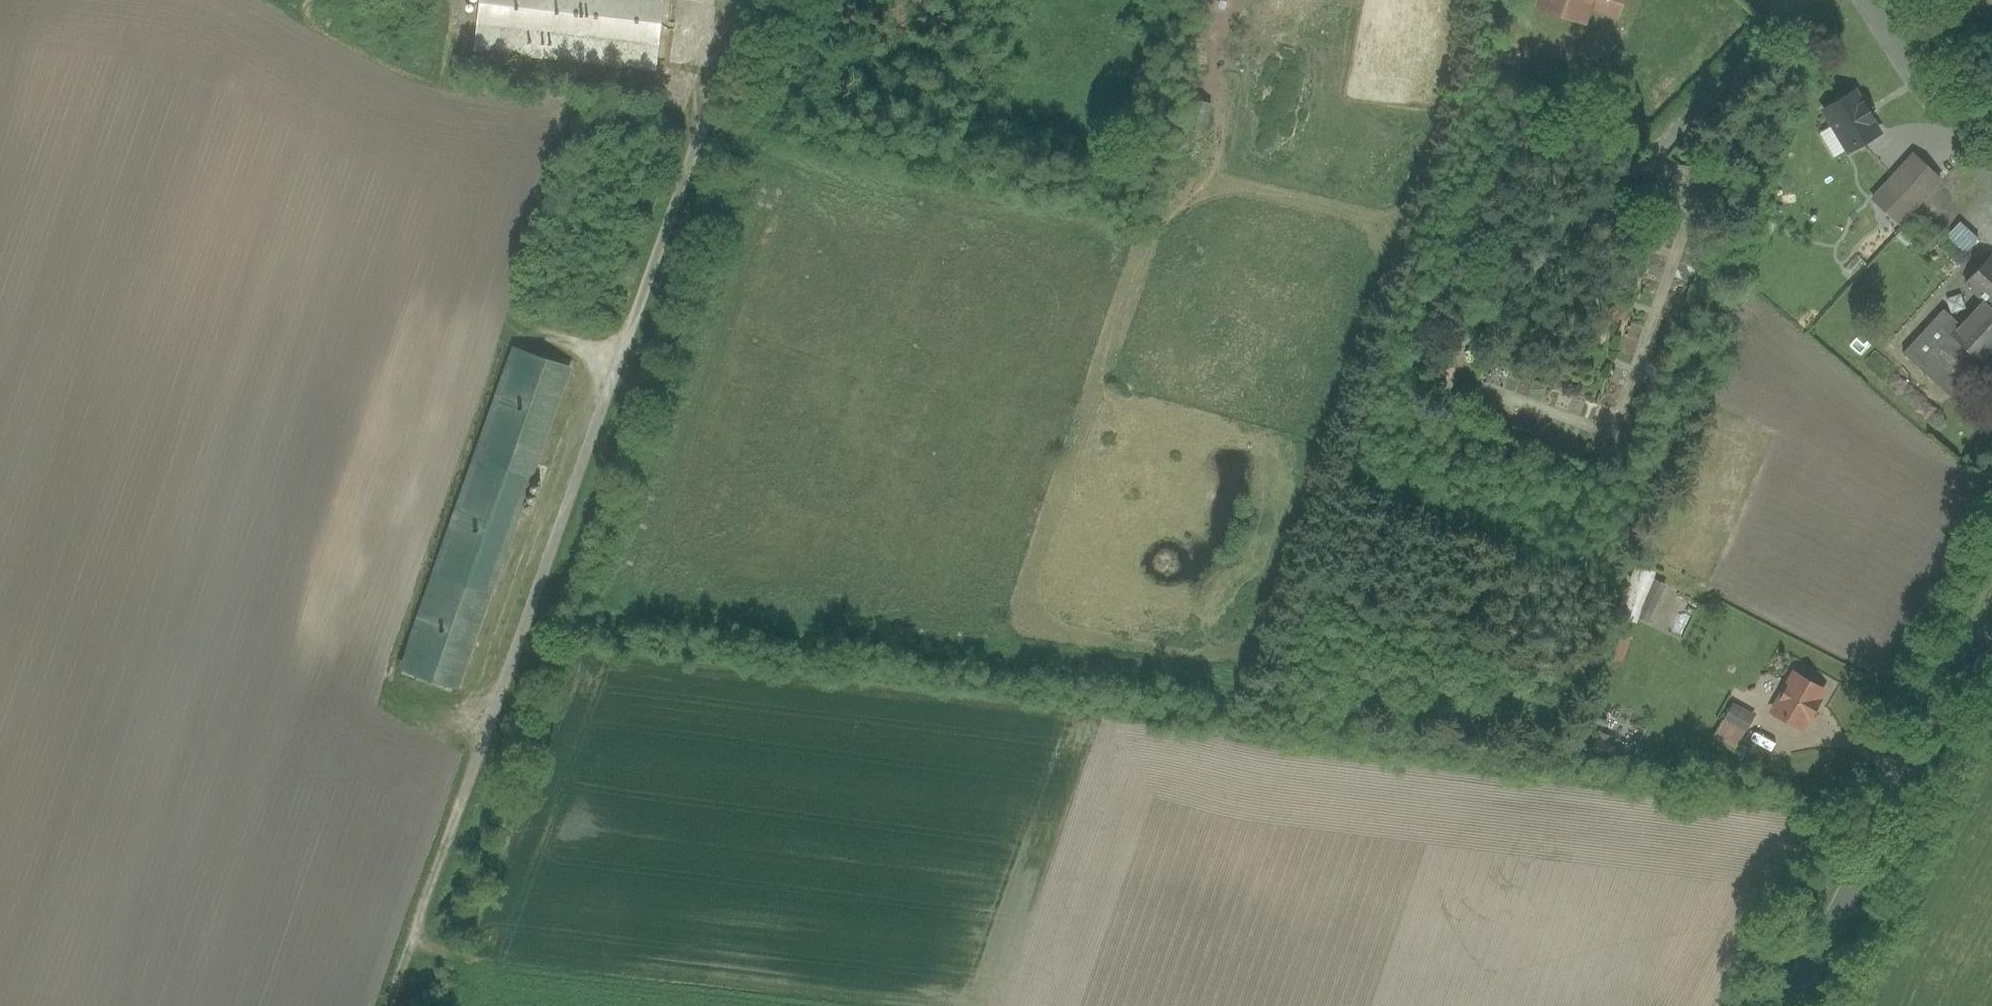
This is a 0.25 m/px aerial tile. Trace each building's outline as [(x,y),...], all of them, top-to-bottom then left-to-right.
[(662,0),(479,0),(474,50),(655,70),(662,0)] [(1537,12),(1586,28),(1592,8),(1617,16),(1622,0),(1541,0),(1537,12)] [(1854,91),(1825,106),(1850,157),(1880,142),(1854,91)] [(1207,130),(1211,102),(1197,100),(1193,128),(1207,130)] [(1909,147),(1867,190),(1902,224),(1944,181),(1909,147)] [(1972,280),(1990,297),(1991,299),(1991,257),(1972,280)] [(1990,297),(1958,333),(1983,355),(1991,345),(1991,299),(1990,297)] [(523,343),(403,675),(457,695),(577,363),(523,343)] [(1635,568),(1621,614),(1643,621),(1657,574),(1635,568)] [(1618,626),(1610,661),(1625,664),(1632,629),(1618,626)] [(1795,669),(1770,711),(1805,731),(1830,689),(1795,669)] [(1753,711),(1732,701),(1716,734),(1737,744),(1753,711)]
